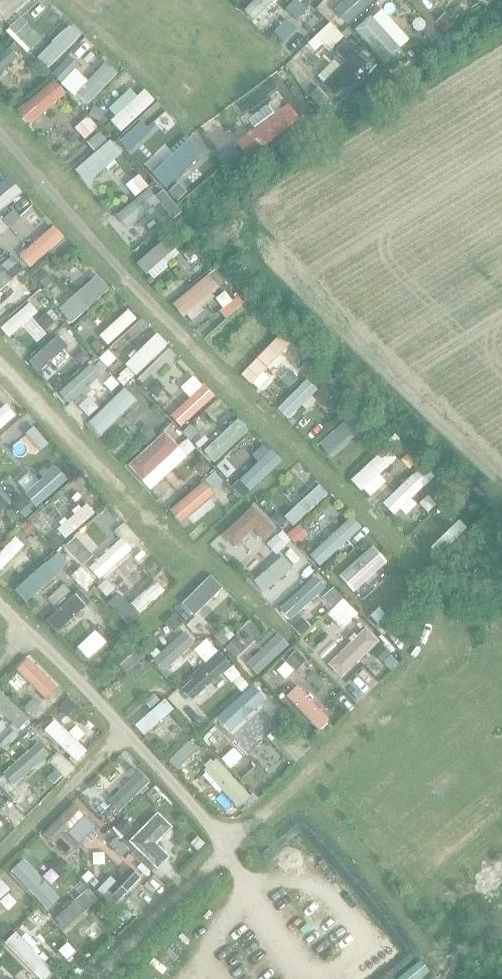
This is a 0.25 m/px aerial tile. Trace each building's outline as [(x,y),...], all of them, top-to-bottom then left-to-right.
[(272,0),(253,0),(248,5),(259,15),(272,0)] [(372,0),(352,0),(333,17),(341,27),(372,0)] [(296,39),(325,18),(316,6),(287,27),(296,39)] [(30,50),(60,19),(51,10),(21,41),(30,50)] [(354,31),(385,64),(401,50),(369,17),(354,31)] [(365,63),(344,43),(335,52),(347,63),(324,87),(333,96),(365,63)] [(17,57),(9,48),(0,56),(0,73),(17,57)] [(89,84),(103,91),(108,78),(95,72),(89,84)] [(29,125),(65,94),(53,81),(17,112),(29,125)] [(262,133),(312,96),(303,84),(253,121),(262,133)] [(120,132),(154,101),(144,90),(111,121),(120,132)] [(164,111),(163,122),(179,122),(179,111),(164,111)] [(97,128),(87,117),(75,128),(84,139),(97,128)] [(100,141),(114,130),(108,122),(94,133),(100,141)] [(238,155),(258,140),(248,128),(224,145),(219,138),(210,145),(224,165),(227,163),(235,173),(245,165),(238,155)] [(157,174),(189,145),(181,136),(179,137),(173,130),(156,146),(162,153),(149,165),(157,174)] [(86,185),(121,155),(109,141),(74,171),(86,185)] [(147,187),(138,176),(125,186),(135,197),(147,187)] [(0,193),(0,213),(19,196),(18,193),(12,186),(9,185),(0,193)] [(125,224),(151,204),(144,195),(118,216),(125,224)] [(24,245),(38,260),(71,228),(58,213),(24,245)] [(17,247),(43,224),(34,214),(8,237),(17,247)] [(170,235),(136,264),(145,275),(148,273),(153,279),(167,267),(165,265),(178,254),(174,250),(179,246),(170,235)] [(12,277),(18,272),(7,260),(5,261),(1,256),(0,257),(0,267),(1,266),(12,277)] [(59,293),(71,284),(55,259),(42,268),(59,293)] [(207,276),(172,305),(183,318),(186,315),(191,321),(203,311),(200,309),(214,298),(211,294),(218,289),(216,286),(222,281),(214,272),(208,277),(207,276)] [(9,283),(0,273),(0,291),(9,283)] [(71,323),(109,290),(97,276),(59,310),(71,323)] [(225,318),(243,303),(237,297),(219,312),(225,318)] [(251,300),(208,341),(217,351),(219,350),(226,358),(238,345),(231,338),(261,310),(251,300)] [(107,345),(136,319),(128,310),(99,336),(107,345)] [(259,339),(270,331),(262,320),(251,328),(259,339)] [(67,324),(39,354),(53,367),(75,343),(70,339),(76,333),(67,324)] [(280,335),(241,375),(251,385),(252,383),(258,389),(267,379),(262,373),(270,364),(275,369),(280,364),(276,359),(290,344),(280,335)] [(138,374),(166,347),(158,339),(130,365),(138,374)] [(282,366),(293,379),(308,366),(297,353),(282,366)] [(70,398),(93,377),(85,368),(62,389),(70,398)] [(167,401),(193,377),(185,368),(173,380),(169,376),(164,380),(163,378),(154,386),(167,401)] [(130,376),(95,413),(110,428),(146,391),(130,376)] [(306,381),(277,410),(287,420),(301,405),(306,410),(315,401),(310,397),(316,391),(306,381)] [(191,436),(223,406),(213,395),(181,425),(191,436)] [(13,419),(3,408),(0,411),(0,430),(13,419)] [(328,453),(358,427),(350,417),(320,443),(328,453)] [(222,455),(247,432),(240,423),(214,447),(222,455)] [(41,433),(55,443),(62,434),(48,424),(41,433)] [(52,476),(39,460),(31,466),(11,442),(3,448),(35,489),(52,476)] [(360,492),(395,459),(386,449),(350,481),(360,492)] [(169,452),(140,477),(149,488),(162,477),(168,484),(180,473),(175,467),(179,463),(169,452)] [(21,497),(32,489),(3,453),(0,455),(0,471),(21,497)] [(251,490),(277,465),(269,456),(243,481),(251,490)] [(423,465),(383,504),(394,516),(435,477),(423,465)] [(180,525),(215,496),(204,483),(169,512),(180,525)] [(292,527),(327,495),(319,486),(284,518),(292,527)] [(432,497),(440,505),(454,492),(448,486),(444,490),(442,488),(432,497)] [(39,505),(48,520),(70,507),(61,491),(39,505)] [(26,520),(34,513),(25,502),(23,504),(20,501),(14,506),(17,510),(14,513),(21,521),(24,518),(26,520)] [(65,539),(93,514),(86,505),(57,530),(65,539)] [(252,531),(263,542),(275,531),(252,508),(222,536),(233,548),(252,531)] [(319,567),(361,529),(351,518),(309,556),(319,567)] [(438,557),(466,529),(459,521),(430,549),(438,557)] [(80,527),(72,534),(96,560),(104,553),(80,527)] [(105,575),(140,543),(130,532),(95,564),(105,575)] [(276,556),(286,546),(285,545),(290,540),(282,532),(276,537),(275,536),(266,545),(276,556)] [(339,585),(376,550),(367,540),(329,575),(339,585)] [(0,553),(0,569),(19,550),(11,542),(0,553)] [(261,593),(295,564),(285,553),(252,583),(261,593)] [(46,564),(14,593),(24,604),(41,589),(44,592),(51,586),(48,582),(56,575),(46,564)] [(194,617),(222,589),(210,577),(182,605),(194,617)] [(312,580),(283,607),(290,616),(294,612),(298,615),(303,611),(299,608),(323,586),(319,581),(316,584),(312,580)] [(128,625),(164,592),(156,582),(129,606),(118,594),(108,604),(128,625)] [(77,594),(46,622),(56,633),(87,605),(77,594)] [(322,643),(351,615),(341,605),(312,633),(322,643)] [(372,616),(330,653),(362,689),(382,671),(363,651),(385,631),(372,616)] [(280,622),(251,651),(265,665),(295,636),(280,622)] [(220,648),(226,655),(232,649),(227,643),(229,641),(225,637),(230,633),(225,627),(214,637),(214,636),(204,645),(206,648),(204,649),(211,657),(220,648)] [(170,667),(196,642),(186,632),(160,657),(170,667)] [(125,673),(144,655),(132,642),(113,659),(125,673)] [(288,661),(318,693),(329,682),(299,651),(288,661)] [(191,701),(230,666),(220,655),(181,690),(191,701)] [(330,657),(320,667),(329,676),(330,675),(335,680),(344,672),(330,657)] [(16,670),(46,700),(57,689),(27,659),(16,670)] [(252,686),(216,718),(227,730),(242,716),(244,719),(252,712),(250,709),(263,697),(252,686)] [(18,731),(28,721),(0,693),(0,713),(18,731)] [(144,737),(173,711),(163,700),(134,726),(144,737)] [(46,720),(85,751),(95,739),(56,708),(46,720)] [(277,728),(284,720),(291,714),(284,708),(278,713),(276,710),(268,718),(277,728)] [(7,747),(14,755),(28,744),(21,736),(7,747)] [(176,772),(202,748),(194,739),(168,763),(176,772)] [(20,775),(45,753),(38,744),(13,766),(20,775)] [(118,748),(104,759),(110,767),(124,756),(118,748)] [(119,814),(149,784),(140,774),(109,805),(119,814)] [(11,827),(20,819),(0,799),(0,816),(11,827)] [(74,804),(43,835),(55,847),(55,846),(67,857),(78,846),(66,834),(72,828),(78,833),(88,823),(83,818),(85,816),(74,804)] [(129,842),(130,842),(145,858),(147,856),(158,867),(168,858),(156,846),(172,827),(157,812),(143,828),(138,824),(127,835),(132,839),(129,842)] [(123,817),(114,826),(127,835),(133,827),(123,817)] [(9,871),(41,903),(51,893),(19,861),(9,871)] [(127,868),(104,893),(114,903),(138,878),(127,868)] [(9,890),(1,882),(0,883),(0,899),(9,890)] [(89,890),(55,919),(64,930),(98,901),(89,890)] [(39,978),(45,978),(53,971),(15,933),(4,944),(39,978)] [(3,958),(0,961),(0,978),(24,978),(3,958)]
